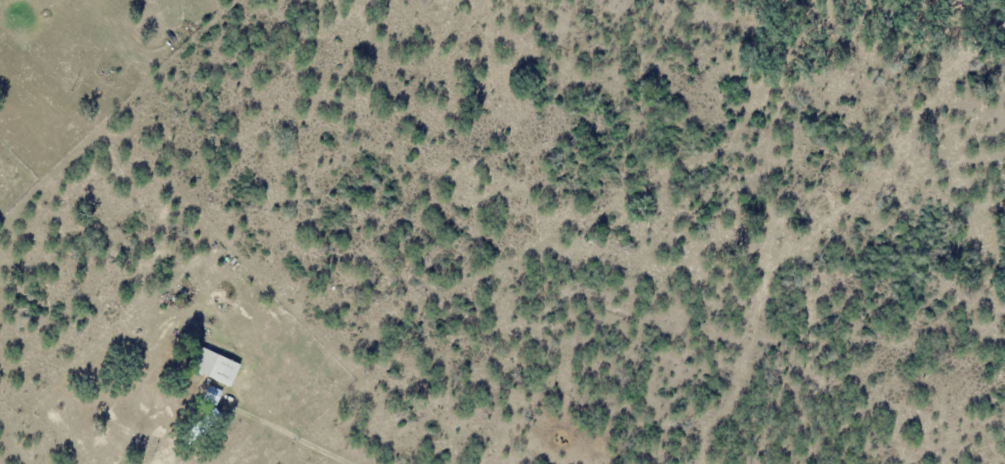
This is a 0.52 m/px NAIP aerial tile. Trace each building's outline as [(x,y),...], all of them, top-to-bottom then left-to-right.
[(230,385),(240,363),(198,346),(189,368),(230,385)] [(221,391),(209,386),(204,398),(216,403),(221,391)]
